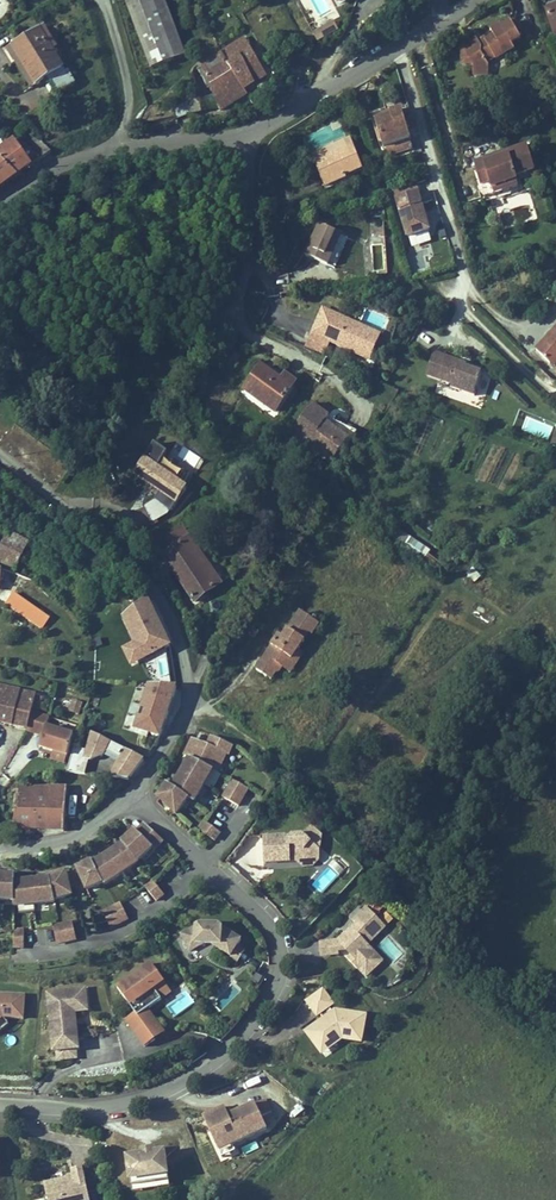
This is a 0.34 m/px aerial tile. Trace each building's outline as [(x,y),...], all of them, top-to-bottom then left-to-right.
[(165,0),(141,0),(127,5),(152,73),(187,60),(165,0)] [(340,11),(360,0),(335,0),(340,11)] [(547,13),(555,42),(555,10),(547,13)] [(340,34),(335,23),(313,34),(318,44),(340,34)] [(479,38),(466,45),(470,52),(463,56),(462,67),(474,66),(473,76),(488,78),(489,66),(485,57),(494,52),(498,61),(518,51),(515,46),(524,42),(515,24),(505,29),(503,27),(493,32),(497,38),(487,43),(489,47),(484,49),(481,43),(479,38)] [(40,33),(9,52),(32,92),(64,73),(54,56),(48,46),(40,33)] [(247,38),(223,51),(228,61),(245,95),(251,92),(248,88),(259,82),(261,86),(266,83),(264,79),(267,78),(252,51),(253,48),(247,38)] [(53,43),(48,46),(54,56),(59,53),(53,43)] [(470,52),(466,45),(459,48),(463,56),(470,52)] [(489,66),(498,61),(494,52),(485,57),(489,66)] [(202,75),(217,110),(245,95),(228,61),(202,75)] [(194,106),(189,86),(188,82),(173,86),(178,111),(194,106)] [(555,110),(555,107),(553,100),(540,104),(543,114),(555,110)] [(392,117),(376,122),(385,149),(389,148),(412,141),(402,110),(390,114),(392,117)] [(375,118),(376,122),(392,117),(390,114),(375,118)] [(30,135),(14,145),(31,171),(50,156),(30,135)] [(313,161),(315,161),(332,154),(333,156),(344,153),(343,151),(354,147),(351,139),(310,154),(313,161)] [(415,152),(412,141),(389,148),(393,160),(415,152)] [(14,145),(13,143),(0,151),(0,163),(16,183),(24,177),(31,171),(14,145)] [(475,161),(486,196),(521,185),(518,175),(536,169),(528,145),(517,148),(518,152),(486,162),(485,158),(475,161)] [(332,154),(315,161),(320,173),(327,192),(349,184),(347,181),(364,175),(354,147),(343,151),(344,153),(333,156),(332,154)] [(518,152),(517,148),(485,158),(486,162),(518,152)] [(16,183),(0,163),(0,195),(16,183)] [(433,234),(419,182),(393,189),(407,241),(411,240),(431,235),(433,234)] [(341,235),(319,225),(312,239),(305,254),(327,265),(332,255),(337,257),(344,243),(339,240),(341,235)] [(433,242),(431,235),(411,240),(413,247),(433,242)] [(382,336),(323,308),(315,324),(305,345),(325,354),(331,342),(370,361),(382,336)] [(536,351),(550,365),(555,359),(555,332),(536,351)] [(230,372),(241,357),(233,351),(222,366),(230,372)] [(466,366),(436,355),(428,376),(454,386),(453,389),(476,398),(484,376),(465,369),(466,366)] [(465,369),(484,376),(485,373),(466,366),(465,369)] [(263,369),(246,393),(276,415),(293,392),(282,383),(263,369)] [(282,383),(293,392),(298,386),(286,377),(282,383)] [(293,433),(333,464),(344,450),(350,442),(327,424),(331,419),(314,406),(293,433)] [(350,442),(344,450),(346,452),(360,434),(334,421),(331,419),(327,424),(350,442)] [(134,477),(159,490),(154,500),(174,510),(189,482),(160,467),(169,450),(153,442),(134,477)] [(177,559),(168,565),(194,606),(222,588),(184,529),(165,541),(177,559)] [(399,529),(394,538),(405,544),(403,548),(423,560),(430,548),(399,529)] [(28,546),(9,537),(0,556),(0,566),(15,573),(28,546)] [(474,583),(482,576),(473,567),(466,574),(474,583)] [(39,611),(14,592),(5,605),(30,623),(39,611)] [(172,648),(149,601),(125,619),(132,632),(141,628),(148,641),(135,647),(143,662),(172,648)] [(300,613),(295,621),(303,626),(302,628),(306,631),(313,635),(319,626),(300,613)] [(266,656),(257,671),(267,678),(271,671),(276,675),(280,673),(283,669),(288,662),(296,667),(304,655),(299,652),(305,642),(301,639),(306,631),(302,628),(303,626),(295,621),(283,639),(279,637),(272,648),(277,651),(274,654),(273,653),(269,658),(266,656)] [(143,662),(135,647),(126,652),(133,667),(143,662)] [(272,648),(266,656),(269,658),(273,653),(274,654),(277,651),(272,648)] [(166,657),(158,659),(161,675),(169,673),(166,657)] [(291,675),(296,667),(288,662),(283,669),(291,675)] [(271,671),(267,678),(272,681),(276,675),(271,671)] [(179,690),(152,687),(144,710),(149,712),(146,721),(140,719),(136,731),(161,740),(179,690)] [(13,729),(22,692),(5,688),(2,701),(0,700),(0,725),(13,729)] [(13,729),(28,732),(33,713),(37,696),(22,692),(13,729)] [(72,698),(68,710),(79,714),(83,702),(72,698)] [(50,717),(33,713),(28,732),(28,735),(43,739),(40,751),(54,756),(68,760),(75,738),(47,728),(50,717)] [(130,782),(146,761),(93,736),(87,754),(75,750),(67,775),(86,777),(89,764),(91,764),(103,759),(118,766),(111,780),(130,782)] [(215,738),(211,736),(207,744),(211,746),(215,738)] [(196,806),(216,773),(220,774),(228,756),(231,757),(235,747),(215,738),(211,746),(207,744),(193,737),(184,754),(193,760),(188,766),(187,765),(182,771),(184,773),(174,789),(169,786),(157,800),(178,819),(191,802),(196,806)] [(66,766),(68,760),(54,756),(52,762),(66,766)] [(238,806),(248,791),(234,782),(225,798),(238,806)] [(15,832),(65,834),(67,790),(44,789),(44,797),(24,796),(24,788),(13,788),(13,792),(17,792),(15,832)] [(44,797),(44,789),(24,788),(24,796),(44,797)] [(220,836),(207,826),(202,833),(215,843),(220,836)] [(93,864),(78,870),(87,893),(103,886),(105,889),(140,867),(139,866),(165,847),(151,833),(142,840),(137,834),(123,846),(125,848),(118,852),(116,850),(108,855),(109,857),(94,866),(93,864)] [(320,855),(304,839),(294,839),(291,842),(286,842),(286,839),(265,839),(265,865),(291,865),(290,859),(299,859),(302,862),(313,862),(320,855)] [(290,859),(291,865),(297,865),(302,869),(312,870),(320,865),(320,855),(313,862),(302,862),(299,859),(290,859)] [(329,865),(338,875),(349,865),(339,855),(329,865)] [(327,866),(310,885),(320,895),(338,876),(327,866)] [(15,904),(16,910),(56,906),(56,903),(73,898),(66,875),(51,879),(51,881),(34,883),(33,881),(24,882),(24,884),(16,885),(16,879),(0,878),(0,904),(15,904)] [(165,898),(154,884),(146,890),(157,904),(165,898)] [(373,899),(368,905),(377,912),(382,906),(373,899)] [(129,922),(121,906),(103,914),(111,931),(129,922)] [(369,946),(388,929),(371,910),(357,923),(359,925),(361,927),(351,936),(347,936),(339,942),(321,944),(322,957),(340,955),(339,952),(348,951),(353,956),(348,961),(357,971),(363,965),(364,961),(374,952),(369,946)] [(77,941),(73,924),(54,928),(57,945),(77,941)] [(351,936),(361,927),(359,925),(347,936),(351,936)] [(239,945),(217,931),(200,930),(182,940),(190,956),(204,949),(204,945),(211,946),(210,949),(228,961),(235,951),(239,945)] [(25,952),(25,934),(15,933),(15,951),(25,952)] [(235,966),(241,956),(235,951),(228,961),(235,966)] [(365,967),(378,956),(374,952),(364,961),(363,965),(365,967)] [(156,997),(166,990),(151,968),(116,993),(134,1017),(122,1025),(144,1055),(158,1045),(141,1021),(148,1016),(162,1006),(156,997)] [(262,981),(255,977),(251,985),(258,989),(262,981)] [(363,1049),(368,1019),(336,1011),(333,1013),(331,1010),(335,1006),(323,988),(305,1001),(318,1019),(322,1016),(324,1019),(329,1026),(325,1029),(315,1026),(304,1033),(320,1055),(327,1050),(327,1046),(338,1048),(343,1045),(363,1049)] [(79,1059),(75,1020),(88,1019),(85,990),(45,994),(51,1062),(55,1062),(56,1068),(69,1067),(76,1066),(76,1059),(79,1059)] [(162,1006),(172,999),(166,990),(156,997),(162,1006)] [(7,1030),(3,1025),(24,1026),(25,998),(0,997),(0,1036),(7,1030)] [(165,1040),(148,1016),(141,1021),(158,1045),(165,1040)] [(329,1026),(324,1019),(315,1026),(325,1029),(329,1026)] [(322,1059),(338,1048),(327,1046),(327,1050),(320,1055),(322,1059)] [(232,1147),(265,1132),(254,1108),(229,1119),(209,1128),(219,1153),(232,1147)] [(229,1119),(226,1111),(219,1114),(205,1120),(209,1128),(229,1119)] [(241,1146),(244,1154),(259,1148),(256,1141),(241,1146)] [(235,1153),(232,1147),(219,1153),(222,1159),(235,1153)] [(167,1182),(163,1156),(151,1158),(144,1159),(129,1161),(133,1187),(167,1182)] [(81,1170),(72,1172),(74,1179),(47,1185),(50,1199),(88,1199),(81,1170)] [(134,1193),(168,1188),(167,1182),(133,1187),(134,1193)]
